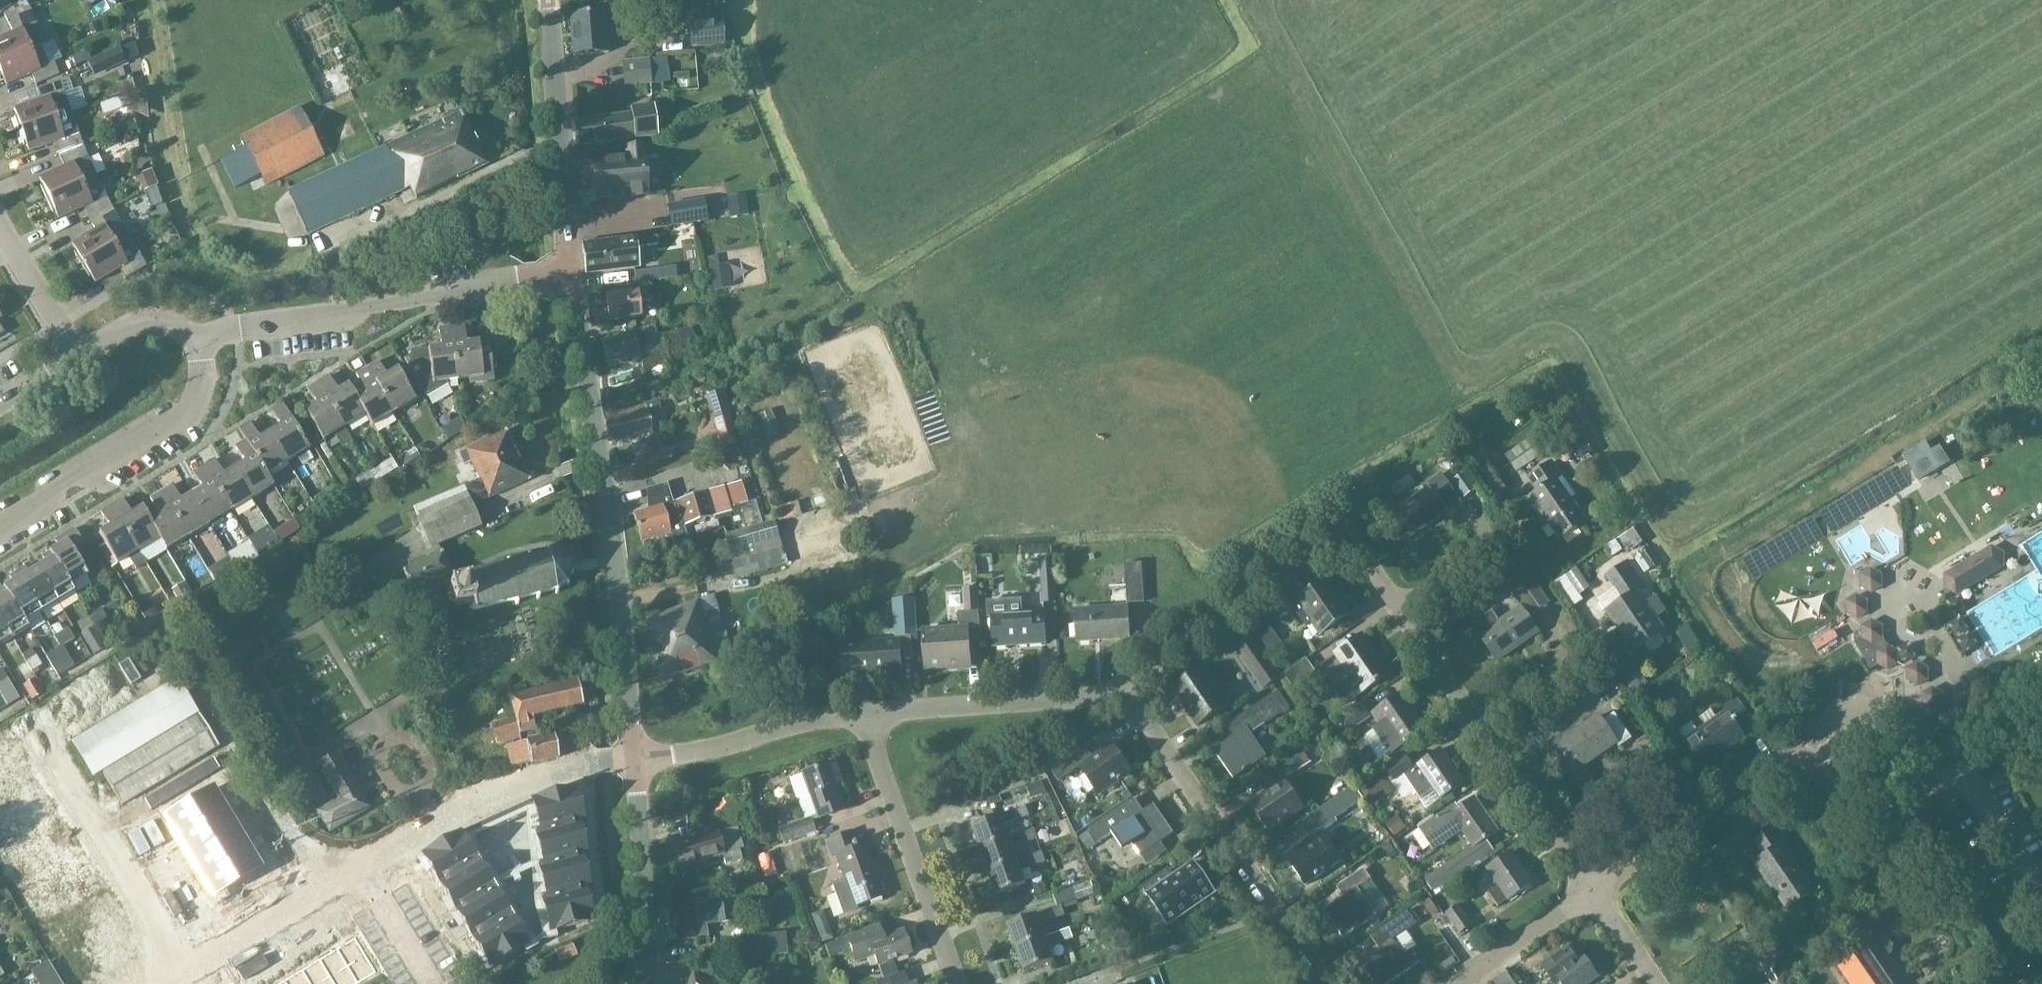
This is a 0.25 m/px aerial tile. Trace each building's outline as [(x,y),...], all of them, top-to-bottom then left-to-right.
[(1,12),(7,23),(30,11),(24,0),(0,0),(0,12),(1,12)] [(569,13),(573,54),(608,51),(604,10),(569,13)] [(40,46),(31,26),(35,23),(32,13),(30,11),(7,23),(12,33),(0,38),(0,63),(40,46)] [(722,19),(689,22),(692,47),(724,44),(722,19)] [(0,63),(0,79),(2,78),(4,82),(5,85),(10,82),(30,73),(34,82),(35,84),(40,82),(58,74),(53,62),(56,60),(48,42),(40,46),(0,63)] [(119,48),(90,61),(96,74),(125,62),(119,48)] [(649,58),(627,60),(621,60),(624,87),(652,84),(652,83),(665,82),(663,57),(649,59),(649,58)] [(14,117),(19,131),(71,113),(60,81),(36,89),(40,100),(13,109),(16,116),(14,117)] [(144,89),(131,93),(133,111),(146,109),(144,89)] [(574,147),(658,136),(654,104),(629,107),(630,113),(571,121),(574,147)] [(265,186),(324,155),(299,106),(240,136),(246,147),(220,160),(235,189),(260,176),(265,186)] [(461,110),(287,190),(308,235),(409,186),(415,199),(487,164),(461,110)] [(78,133),(71,113),(19,131),(24,146),(26,145),(28,151),(54,142),(59,155),(83,145),(78,133)] [(677,119),(666,120),(668,137),(680,135),(677,119)] [(40,186),(46,200),(95,177),(83,145),(59,155),(64,167),(39,179),(42,185),(40,186)] [(593,161),(597,198),(614,196),(617,196),(625,195),(627,195),(645,193),(641,147),(627,149),(628,158),(593,161)] [(111,207),(95,177),(46,200),(52,213),(54,212),(58,219),(83,207),(88,219),(111,207)] [(155,178),(140,184),(143,191),(158,185),(155,178)] [(704,198),(668,204),(671,227),(707,220),(723,217),(720,196),(704,198)] [(73,252),(81,265),(115,244),(128,237),(111,207),(88,219),(95,230),(71,245),(75,251),(73,252)] [(639,267),(638,255),(637,244),(641,244),(642,247),(646,246),(647,254),(648,253),(648,256),(658,254),(656,235),(636,237),(636,236),(582,244),(585,275),(639,267)] [(115,244),(81,265),(89,278),(90,277),(94,283),(118,269),(124,279),(146,266),(139,254),(128,237),(115,244)] [(638,290),(606,295),(608,322),(642,317),(640,303),(653,301),(651,289),(638,291),(638,290)] [(451,327),(457,379),(469,378),(469,383),(493,380),(488,336),(477,338),(477,341),(465,343),(463,325),(451,327)] [(602,340),(609,363),(639,354),(643,371),(671,362),(670,360),(685,356),(678,330),(663,334),(657,335),(654,325),(631,332),(602,340)] [(457,379),(451,327),(438,329),(440,346),(409,350),(410,355),(404,358),(426,397),(448,385),(447,380),(457,379)] [(377,361),(367,367),(394,412),(415,399),(397,369),(386,375),(377,361)] [(394,412),(367,367),(355,374),(363,389),(353,395),(365,415),(372,426),(394,412)] [(328,375),(317,382),(344,428),(365,415),(353,395),(346,384),(337,390),(328,375)] [(344,428),(317,382),(306,389),(315,404),(304,410),(323,441),(334,434),(342,446),(352,440),(344,428)] [(648,414),(662,411),(660,401),(603,414),(608,442),(652,432),(648,414)] [(278,425),(268,431),(287,463),(308,450),(280,404),(269,410),(278,425)] [(736,441),(728,416),(712,420),(716,431),(708,433),(712,448),(736,441)] [(287,463),(268,431),(258,437),(249,423),(237,430),(243,440),(265,476),(266,476),(287,463)] [(448,425),(441,430),(447,440),(454,435),(448,425)] [(366,563),(379,587),(403,572),(442,553),(437,545),(480,526),(471,506),(529,479),(506,431),(459,453),(464,464),(471,462),(478,480),(413,507),(420,523),(419,523),(422,530),(415,533),(414,531),(366,563)] [(272,486),(266,476),(265,476),(243,440),(233,446),(242,461),(232,467),(251,499),(272,486)] [(1924,441),(1903,454),(1919,481),(1949,463),(1939,447),(1930,452),(1924,441)] [(1538,456),(1529,443),(1506,458),(1515,472),(1538,456)] [(419,444),(415,447),(421,456),(430,450),(425,445),(419,444)] [(392,458),(370,471),(376,481),(388,474),(396,468),(398,468),(392,458)] [(229,512),(251,499),(232,467),(221,473),(212,459),(201,465),(229,512)] [(1559,539),(1584,522),(1555,481),(1560,478),(1549,463),(1527,478),(1536,492),(1526,499),(1536,513),(1540,511),(1559,539)] [(208,525),(210,523),(213,528),(223,521),(220,518),(229,512),(201,465),(190,472),(199,487),(189,493),(208,525)] [(357,471),(344,475),(349,487),(361,482),(357,471)] [(1443,504),(1456,495),(1442,474),(1428,484),(1430,488),(1395,513),(1411,536),(1448,510),(1443,504)] [(730,508),(739,506),(734,488),(725,490),(724,486),(677,500),(673,501),(667,482),(645,488),(651,507),(633,513),(641,543),(670,534),(673,544),(688,539),(684,525),(731,512),(730,508)] [(170,485),(159,491),(187,538),(208,525),(189,493),(178,499),(170,485)] [(187,538),(159,491),(148,497),(157,512),(147,518),(159,539),(166,550),(187,538)] [(325,492),(315,498),(322,509),(332,503),(325,492)] [(123,500),(112,507),(138,551),(159,539),(147,518),(141,508),(131,514),(123,500)] [(138,551),(112,507),(101,514),(109,528),(98,534),(104,544),(116,564),(129,557),(136,568),(145,562),(138,551)] [(736,578),(787,564),(775,520),(724,534),(736,578)] [(269,527),(261,532),(269,545),(277,541),(269,527)] [(57,546),(49,550),(71,586),(88,576),(75,555),(86,549),(74,528),(54,540),(57,546)] [(1616,540),(1606,546),(1612,557),(1623,550),(1616,540)] [(104,544),(99,548),(111,567),(116,564),(104,544)] [(251,545),(230,558),(238,571),(259,558),(251,545)] [(569,575),(573,574),(572,571),(568,570),(566,563),(570,562),(569,558),(565,559),(562,553),(564,550),(561,547),(559,553),(550,551),(549,546),(546,547),(547,552),(531,556),(530,551),(526,552),(527,557),(509,561),(508,557),(505,558),(506,562),(464,573),(467,582),(449,586),(453,608),(472,604),(473,611),(513,601),(514,605),(518,604),(517,600),(534,596),(535,600),(539,599),(538,595),(552,591),(553,595),(558,594),(557,589),(563,584),(567,586),(570,584),(566,581),(569,575)] [(1956,594),(2003,566),(2002,554),(1992,548),(1946,575),(1946,588),(1956,594)] [(75,593),(71,586),(49,550),(41,556),(45,562),(36,567),(58,603),(75,593)] [(452,574),(442,553),(403,572),(413,592),(452,574)] [(1140,557),(1124,558),(1126,598),(1142,597),(1140,557)] [(1040,561),(1041,576),(1041,590),(1042,602),(1042,603),(1056,603),(1054,576),(1053,561),(1040,561)] [(1605,576),(1615,590),(1622,601),(1605,613),(1633,653),(1663,632),(1654,619),(1666,610),(1655,595),(1643,604),(1636,593),(1644,587),(1626,562),(1605,576)] [(25,566),(17,571),(42,612),(58,603),(36,567),(28,571),(25,566)] [(1870,570),(1862,576),(1862,587),(1872,592),(1880,587),(1880,576),(1870,570)] [(42,612),(17,571),(8,575),(12,581),(4,586),(25,623),(42,612)] [(187,584),(173,592),(178,602),(192,593),(187,584)] [(1306,625),(1312,621),(1321,634),(1347,615),(1325,584),(1293,607),(1306,625)] [(1539,609),(1522,584),(1509,592),(1519,608),(1499,622),(1492,612),(1472,625),(1479,635),(1497,661),(1538,632),(1527,617),(1539,609)] [(4,586),(0,588),(0,619),(11,638),(29,628),(25,623),(4,586)] [(911,636),(912,646),(924,645),(925,669),(971,665),(968,629),(980,628),(979,611),(978,587),(962,588),(964,611),(958,612),(959,626),(922,629),(922,631),(916,631),(917,635),(911,636)] [(1856,596),(1847,602),(1848,613),(1857,619),(1866,612),(1866,602),(1856,596)] [(917,635),(916,631),(914,599),(894,601),(896,641),(842,644),(844,675),(902,671),(901,660),(913,659),(912,646),(911,636),(917,635)] [(657,681),(721,658),(732,655),(716,610),(705,614),(700,600),(644,620),(649,635),(645,636),(657,681)] [(1021,600),(987,602),(988,617),(993,617),(995,647),(1046,644),(1044,613),(1022,614),(1021,600)] [(152,603),(140,610),(147,622),(159,614),(152,603)] [(1077,641),(1129,639),(1127,608),(1075,611),(1077,641)] [(101,609),(88,616),(94,626),(94,625),(106,618),(101,609)] [(94,626),(88,616),(76,623),(82,634),(81,635),(93,655),(107,647),(94,625),(94,626)] [(11,638),(0,619),(0,645),(11,638)] [(1863,638),(1856,643),(1871,668),(1879,664),(1888,669),(1897,663),(1897,653),(1887,647),(1879,652),(1872,644),(1881,638),(1880,627),(1872,622),(1863,627),(1863,638)] [(1251,635),(1266,657),(1282,646),(1267,624),(1251,635)] [(67,627),(55,634),(62,646),(74,639),(67,627)] [(1280,678),(1266,657),(1251,635),(1249,636),(1250,638),(1234,649),(1263,690),(1280,678)] [(1334,653),(1350,675),(1341,682),(1334,684),(1343,708),(1355,703),(1353,699),(1362,694),(1378,682),(1378,681),(1387,675),(1373,655),(1374,654),(1361,635),(1334,653)] [(44,668),(36,655),(26,662),(34,675),(44,668)] [(128,659),(117,666),(129,685),(140,679),(128,659)] [(1307,659),(1284,675),(1292,687),(1315,671),(1307,659)] [(1926,669),(1917,664),(1908,669),(1908,680),(1918,685),(1927,680),(1926,669)] [(2,668),(0,669),(0,693),(7,705),(19,698),(2,668)] [(1215,692),(1200,670),(1175,687),(1191,710),(1188,712),(1197,726),(1228,705),(1218,690),(1215,692)] [(1639,672),(1626,681),(1634,693),(1647,684),(1639,672)] [(23,685),(30,698),(42,691),(35,678),(23,685)] [(92,778),(102,773),(121,805),(218,747),(177,678),(71,742),(92,778)] [(557,710),(582,703),(576,681),(510,699),(515,718),(490,725),(495,745),(519,738),(518,733),(535,729),(532,717),(557,710)] [(1226,726),(1234,737),(1214,751),(1233,779),(1267,756),(1251,733),(1290,707),(1279,691),(1226,726)] [(1373,713),(1380,723),(1372,728),(1390,755),(1393,753),(1397,759),(1404,754),(1400,747),(1423,731),(1410,712),(1413,710),(1401,693),(1373,713)] [(1737,729),(1750,721),(1736,700),(1723,709),(1725,713),(1683,742),(1700,767),(1743,738),(1737,729)] [(1361,703),(1341,718),(1350,732),(1371,717),(1361,703)] [(1616,743),(1618,747),(1631,738),(1614,713),(1603,720),(1600,716),(1568,737),(1566,735),(1552,745),(1572,774),(1573,773),(1571,771),(1583,762),(1585,765),(1616,743)] [(1362,726),(1350,734),(1367,757),(1378,750),(1362,726)] [(553,735),(507,745),(512,767),(531,762),(531,763),(557,758),(553,735)] [(1078,754),(1052,771),(1060,781),(1079,768),(1098,795),(1132,772),(1113,744),(1085,763),(1078,754)] [(1405,755),(1385,769),(1394,781),(1404,775),(1420,798),(1432,789),(1440,800),(1464,783),(1440,749),(1416,765),(1426,780),(1423,782),(1405,755)] [(1304,752),(1299,756),(1274,773),(1280,783),(1250,804),(1269,832),(1303,809),(1284,781),(1311,762),(1304,752)] [(338,754),(318,765),(338,799),(317,811),(328,831),(369,808),(357,788),(357,787),(338,754)] [(0,767),(0,804),(1,805),(34,783),(18,756),(0,767)] [(213,758),(204,763),(210,773),(219,768),(213,758)] [(196,768),(202,779),(210,773),(204,763),(196,768)] [(838,778),(832,763),(802,774),(802,775),(789,780),(797,801),(809,797),(816,819),(842,810),(832,780),(838,778)] [(193,784),(202,779),(196,768),(187,773),(193,784)] [(185,789),(193,784),(187,773),(179,779),(185,789)] [(176,794),(185,789),(179,779),(170,784),(176,794)] [(1370,779),(1357,788),(1366,801),(1375,795),(1375,786),(1370,779)] [(168,799),(176,794),(170,784),(161,789),(168,799)] [(1315,837),(1287,856),(1306,884),(1339,862),(1320,834),(1338,821),(1336,818),(1363,799),(1354,785),(1303,820),(1315,837)] [(535,834),(528,836),(529,837),(535,835),(537,841),(541,857),(543,863),(537,864),(538,867),(544,889),(546,896),(540,897),(541,901),(546,918),(550,932),(556,930),(579,924),(589,921),(588,920),(594,919),(585,888),(591,886),(589,880),(591,877),(589,869),(586,868),(582,855),(587,853),(579,822),(584,820),(575,787),(570,788),(536,797),(537,797),(531,799),(532,800),(535,812),(540,830),(534,831),(535,834)] [(159,804),(168,799),(161,789),(153,794),(159,804)] [(175,811),(168,815),(169,817),(216,895),(259,869),(211,790),(210,789),(209,790),(200,795),(192,800),(183,806),(175,811)] [(151,810),(159,804),(153,794),(144,799),(151,810)] [(1455,805),(1419,830),(1429,843),(1449,828),(1453,834),(1461,829),(1474,847),(1426,881),(1433,891),(1486,855),(1478,844),(1497,831),(1474,798),(1458,809),(1455,805)] [(1172,833),(1153,804),(1142,812),(1133,799),(1088,830),(1097,844),(1114,832),(1124,847),(1130,842),(1139,855),(1172,833)] [(532,800),(523,804),(528,815),(535,812),(532,800)] [(523,804),(516,807),(521,818),(528,815),(523,804)] [(1026,806),(1001,815),(972,825),(981,848),(1010,838),(1005,824),(1029,816),(1026,806)] [(516,807),(509,810),(514,821),(521,818),(516,807)] [(509,810),(502,813),(507,824),(514,821),(509,810)] [(50,811),(16,832),(32,859),(67,839),(50,811)] [(783,842),(815,831),(810,817),(778,827),(783,842)] [(1395,817),(1386,824),(1394,835),(1403,828),(1395,817)] [(485,821),(477,824),(482,835),(490,832),(485,821)] [(477,824),(470,828),(475,838),(482,835),(477,824)] [(1785,910),(1814,891),(1782,844),(1787,841),(1776,825),(1753,841),(1762,856),(1756,860),(1778,891),(1774,894),(1785,910)] [(716,831),(665,845),(672,868),(722,854),(725,864),(741,859),(737,844),(741,843),(736,827),(716,833),(716,831)] [(470,828),(461,832),(467,842),(475,838),(470,828)] [(755,829),(752,842),(768,845),(771,832),(755,829)] [(1034,829),(1021,834),(1025,844),(1038,839),(1034,829)] [(426,852),(422,855),(489,965),(493,962),(494,963),(502,959),(523,946),(528,943),(525,938),(521,931),(514,920),(507,907),(506,906),(497,892),(489,879),(481,866),(473,853),(467,842),(461,832),(460,831),(455,834),(455,833),(426,851),(426,852)] [(882,898),(882,896),(863,845),(854,848),(849,833),(825,842),(830,857),(835,855),(844,881),(831,885),(842,916),(856,911),(854,907),(882,898)] [(1079,839),(1088,851),(1097,846),(1088,833),(1079,839)] [(989,872),(1018,861),(1010,838),(981,848),(989,872)] [(480,849),(473,853),(481,866),(488,862),(480,849)] [(1043,852),(1018,861),(989,872),(997,895),(1027,884),(1022,871),(1046,861),(1043,852)] [(1511,852),(1486,869),(1498,887),(1488,894),(1498,908),(1533,884),(1511,852)] [(536,858),(530,860),(531,866),(531,869),(532,869),(538,867),(537,864),(543,863),(541,857),(536,858)] [(1166,924),(1179,915),(1212,892),(1194,865),(1166,883),(1160,873),(1140,886),(1166,924)] [(1343,938),(1368,921),(1373,928),(1379,923),(1375,916),(1376,916),(1357,888),(1371,879),(1365,869),(1337,888),(1344,897),(1324,910),(1343,938)] [(91,900),(73,870),(34,894),(52,924),(47,926),(56,941),(80,927),(71,912),(91,900)] [(496,875),(489,879),(497,892),(503,888),(496,875)] [(1091,882),(1073,888),(1077,900),(1095,894),(1091,882)] [(538,891),(533,892),(534,899),(534,902),(541,901),(540,897),(546,896),(544,889),(538,891)] [(716,922),(729,920),(726,895),(669,903),(675,941),(706,936),(703,914),(715,912),(716,922)] [(510,905),(507,907),(514,920),(521,916),(514,904),(513,903),(510,905)] [(1460,934),(1473,926),(1458,905),(1446,913),(1460,934)] [(1061,906),(1008,925),(1017,948),(1045,938),(1040,924),(1064,915),(1061,906)] [(1442,907),(1420,908),(1421,946),(1443,946),(1442,907)] [(1360,963),(1374,983),(1389,983),(1420,963),(1412,951),(1403,956),(1393,941),(1416,925),(1408,912),(1372,937),(1380,949),(1360,963)] [(546,918),(539,920),(542,934),(550,932),(546,918)] [(1103,920),(1092,924),(1097,935),(1107,930),(1103,920)] [(95,928),(74,941),(80,951),(90,945),(106,972),(109,970),(114,977),(131,967),(127,959),(140,951),(124,925),(101,938),(95,928)] [(527,927),(521,931),(525,938),(528,943),(534,939),(533,936),(527,927)] [(1045,938),(1017,948),(1025,971),(1053,961),(1049,949),(1073,940),(1069,929),(1045,938)] [(550,932),(542,934),(544,940),(551,938),(558,936),(556,930),(550,932)] [(823,930),(817,932),(821,943),(833,939),(830,932),(823,930)] [(860,933),(825,945),(829,957),(852,949),(856,961),(874,955),(878,966),(909,955),(905,943),(908,942),(909,939),(907,932),(904,931),(901,932),(901,931),(883,937),(864,943),(860,933)] [(750,956),(787,953),(785,932),(748,935),(750,956)] [(1878,964),(1892,953),(1892,949),(1881,933),(1874,932),(1862,940),(1861,947),(1863,951),(1838,969),(1848,983),(1893,983),(1878,964)] [(355,937),(336,949),(357,983),(376,972),(355,937)] [(528,943),(523,946),(526,952),(531,949),(538,945),(534,939),(528,943)] [(1540,964),(1549,977),(1554,974),(1561,983),(1587,983),(1598,977),(1591,966),(1593,964),(1594,961),(1589,955),(1586,954),(1583,956),(1581,953),(1575,958),(1566,946),(1540,964)] [(319,959),(334,983),(356,983),(357,983),(336,949),(319,959)] [(68,950),(46,961),(58,983),(86,983),(68,950)] [(301,970),(310,983),(334,983),(319,959),(301,970)] [(9,983),(14,983),(27,978),(22,967),(5,975),(9,983)] [(284,980),(286,983),(310,983),(301,970),(284,980)] [(907,983),(903,971),(875,981),(876,983),(916,983),(914,980),(907,983)] [(692,973),(683,983),(706,983),(692,973)]
